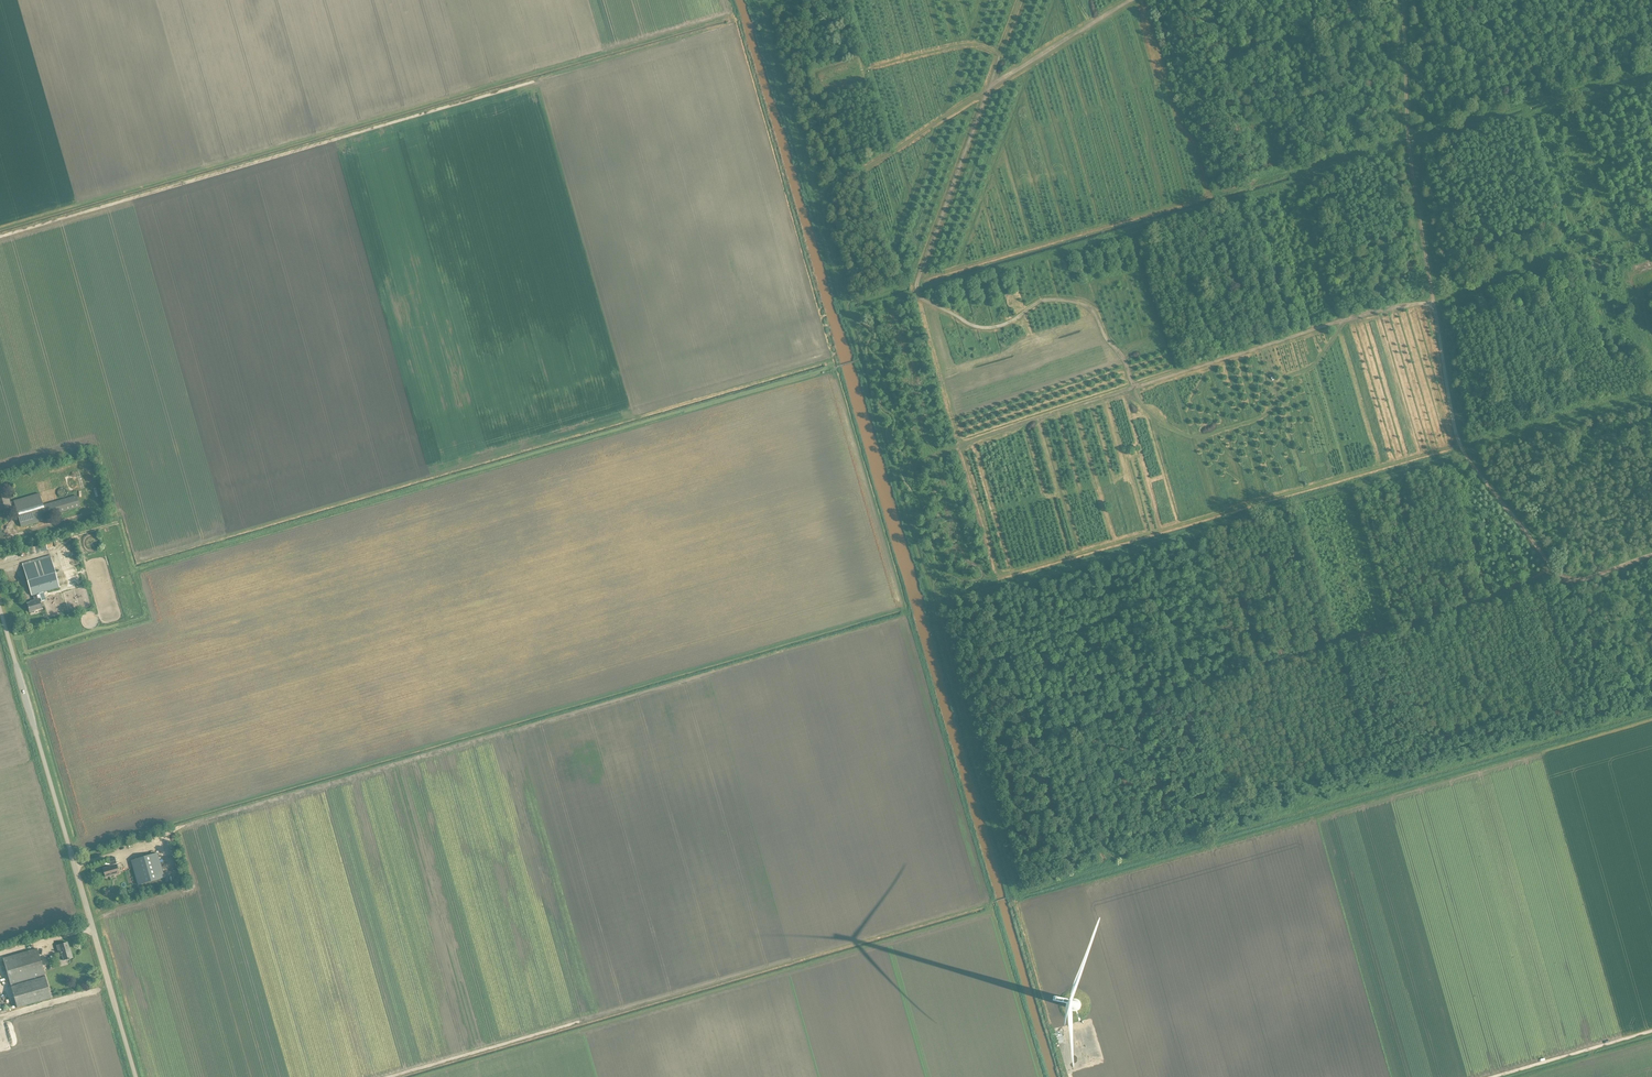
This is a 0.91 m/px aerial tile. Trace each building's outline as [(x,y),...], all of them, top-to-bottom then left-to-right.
[(14,501),(15,506),(21,526),(47,519),(46,516),(43,505),(39,493),(14,501)] [(43,505),(46,516),(80,506),(77,495),(43,505)] [(0,499),(0,510),(15,506),(14,501),(9,502),(8,496),(0,499)] [(33,594),(34,600),(38,599),(36,593),(42,592),(59,587),(51,557),(23,565),(31,595),(33,594)] [(42,592),(36,593),(38,599),(39,598),(40,602),(45,600),(42,592)] [(35,601),(27,603),(29,612),(42,608),(39,598),(38,599),(34,600),(35,601)] [(139,885),(164,877),(157,853),(132,860),(139,885)] [(106,877),(119,873),(117,864),(104,868),(106,877)] [(56,945),(58,950),(59,953),(61,952),(64,960),(69,959),(70,959),(70,958),(73,958),(71,953),(70,953),(67,942),(56,945)] [(37,948),(3,958),(11,985),(45,975),(37,948)] [(45,975),(11,985),(17,1007),(51,998),(45,975)] [(1080,1005),(1080,1004),(1080,1003),(1080,1002),(1079,1002),(1079,1001),(1078,1001),(1078,1000),(1077,1000),(1076,999),(1075,999),(1074,999),(1073,1000),(1072,1000),(1071,1001),(1070,1002),(1070,1003),(1069,1004),(1069,1005),(1070,1006),(1070,1007),(1070,1008),(1071,1009),(1072,1009),(1073,1010),(1074,1010),(1075,1010),(1076,1010),(1077,1010),(1078,1009),(1079,1009),(1079,1008),(1080,1007),(1080,1006),(1080,1005)] [(61,1033),(55,1011),(15,1023),(13,1018),(0,1021),(0,1050),(61,1033)]
